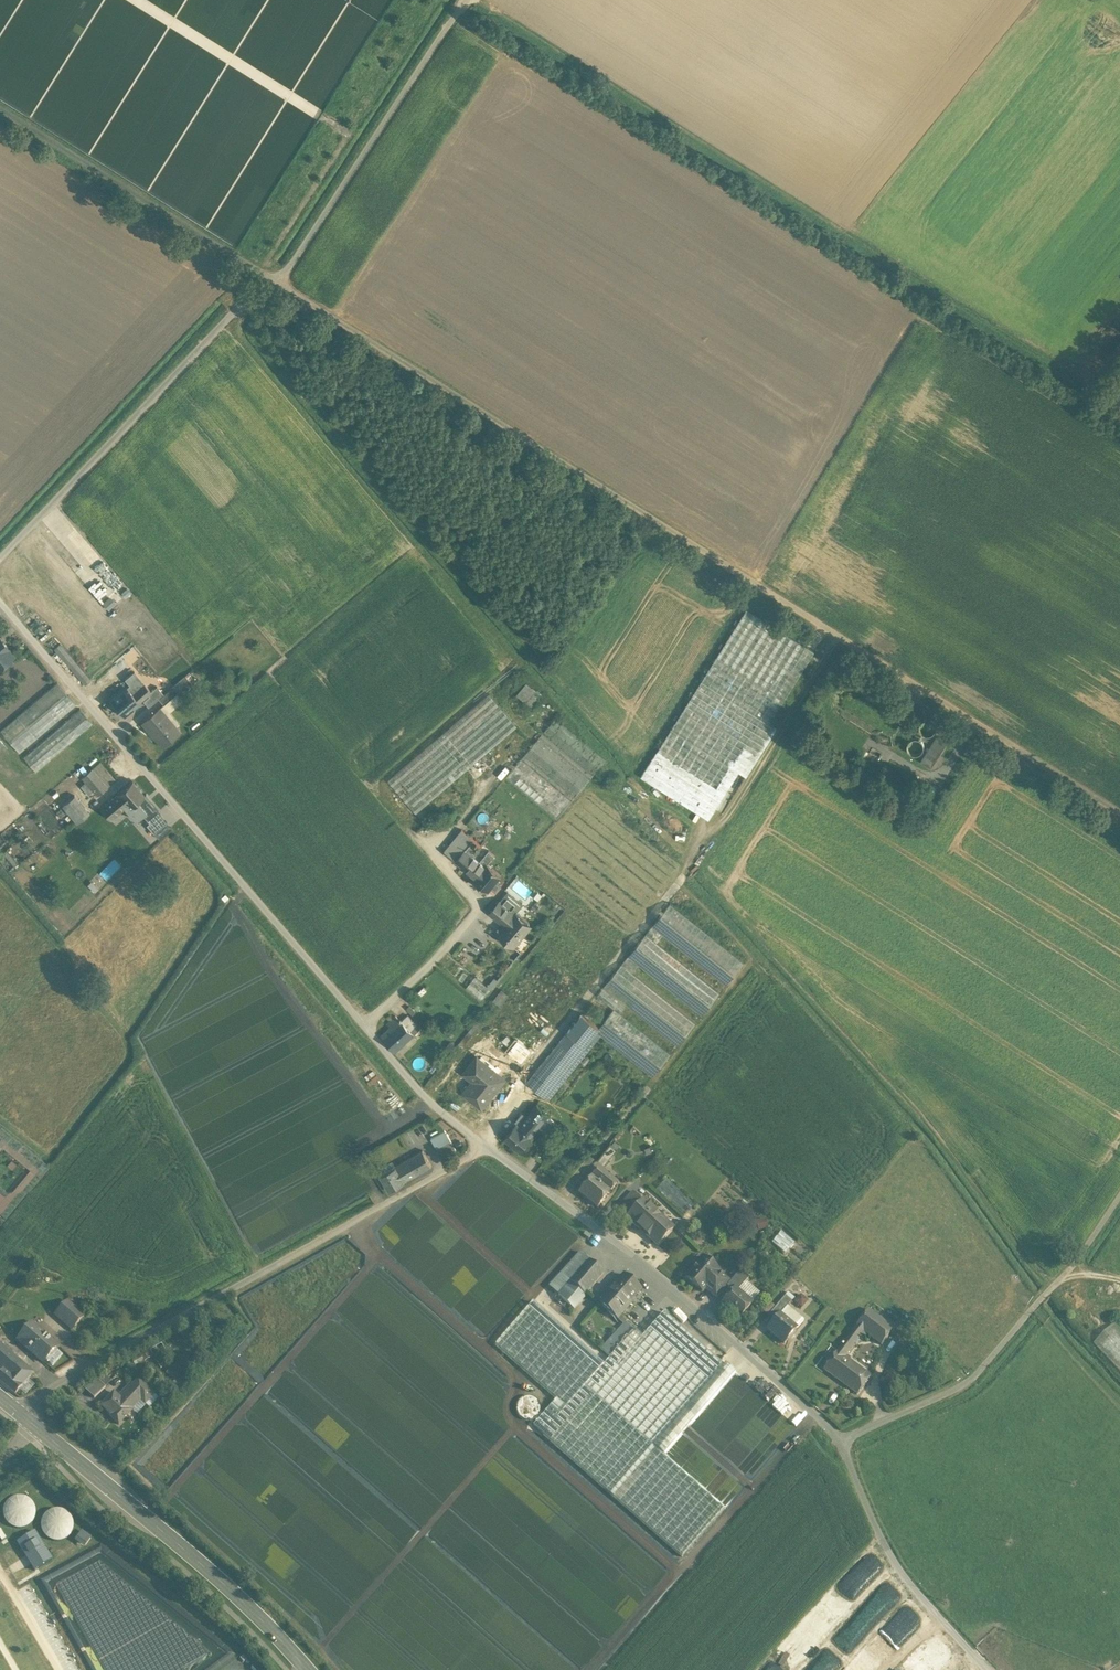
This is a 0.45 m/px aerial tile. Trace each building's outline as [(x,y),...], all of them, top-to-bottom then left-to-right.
[(747,608),(641,776),(709,819),(739,771),(746,776),(777,727),(769,723),(814,651),(747,608)] [(14,656),(7,648),(8,647),(0,638),(0,668),(14,656)] [(91,680),(74,660),(68,665),(85,685),(91,680)] [(127,686),(139,701),(148,694),(151,691),(134,671),(125,679),(130,684),(127,686)] [(57,682),(0,730),(20,753),(77,704),(57,682)] [(542,696),(526,683),(516,694),(533,708),(542,696)] [(139,701),(127,686),(110,700),(123,715),(140,701),(139,701)] [(151,691),(148,694),(149,695),(143,700),(148,706),(163,693),(157,686),(151,691)] [(177,693),(172,687),(163,693),(158,698),(163,704),(177,693)] [(489,694),(388,780),(416,812),(517,726),(489,694)] [(179,731),(159,707),(142,722),(143,722),(162,745),(163,746),(180,731),(179,731)] [(80,708),(23,757),(36,772),(93,723),(80,708)] [(555,717),(480,807),(531,850),(606,760),(555,717)] [(937,736),(929,749),(927,748),(925,750),(928,751),(921,761),(931,767),(947,742),(937,736)] [(107,787),(92,769),(82,777),(86,782),(81,786),(89,795),(93,791),(98,795),(107,787)] [(145,795),(133,781),(118,793),(118,794),(100,808),(110,820),(128,805),(130,807),(131,806),(140,817),(153,806),(144,795),(145,795)] [(89,813),(74,795),(70,799),(68,797),(67,799),(65,796),(59,801),(78,823),(89,813)] [(153,834),(130,807),(128,805),(110,820),(135,849),(153,834)] [(492,831),(479,820),(474,826),(482,832),(487,837),(492,831)] [(474,839),(455,861),(475,877),(474,879),(488,891),(492,887),(495,890),(500,884),(496,881),(502,875),(488,863),(495,855),(489,850),(480,860),(473,854),(481,845),(475,840),(482,832),(475,826),(468,834),(474,839)] [(462,829),(444,851),(455,861),(474,839),(468,834),(462,829)] [(482,832),(475,840),(481,845),(487,837),(482,832)] [(115,858),(100,872),(107,879),(122,865),(115,858)] [(508,921),(499,914),(506,906),(500,901),(490,912),(505,925),(508,921)] [(744,962),(670,902),(652,925),(726,984),(744,962)] [(506,906),(499,914),(508,921),(515,913),(506,906)] [(505,925),(498,933),(514,945),(531,925),(529,924),(528,921),(522,915),(519,916),(516,913),(515,913),(508,921),(505,925)] [(720,992),(646,933),(628,955),(702,1014),(720,992)] [(464,961),(473,951),(466,945),(457,955),(464,961)] [(696,1022),(622,963),(603,986),(678,1045),(696,1022)] [(490,988),(475,976),(466,987),(481,999),(490,988)] [(501,1005),(508,993),(501,989),(494,1000),(501,1005)] [(671,1053),(614,1007),(599,1026),(599,1027),(596,1031),(601,1035),(653,1076),(671,1053)] [(599,1026),(582,1013),(567,1031),(585,1045),(596,1031),(599,1027),(599,1026)] [(405,1024),(400,1019),(399,1020),(396,1016),(388,1024),(393,1029),(383,1038),(395,1051),(402,1045),(404,1047),(407,1045),(405,1042),(414,1034),(413,1034),(405,1024)] [(480,1016),(458,1043),(463,1047),(485,1019),(480,1016)] [(420,1028),(411,1019),(405,1024),(413,1034),(414,1034),(420,1028)] [(450,1025),(444,1031),(448,1036),(455,1029),(450,1025)] [(585,1045),(567,1031),(526,1082),(544,1096),(585,1045)] [(585,1045),(544,1096),(549,1100),(601,1035),(596,1031),(585,1045)] [(504,1079),(477,1057),(465,1073),(474,1080),(465,1092),(482,1106),(504,1079)] [(537,1104),(527,1116),(522,1112),(515,1122),(516,1123),(517,1122),(532,1135),(549,1114),(537,1104)] [(532,1135),(517,1122),(516,1123),(504,1138),(520,1151),(532,1135)] [(445,1130),(431,1138),(443,1159),(457,1151),(445,1130)] [(610,1144),(598,1159),(604,1164),(617,1149),(610,1144)] [(423,1150),(396,1166),(404,1181),(431,1165),(423,1150)] [(396,1166),(381,1174),(390,1190),(405,1181),(404,1181),(396,1166)] [(604,1172),(597,1181),(592,1177),(580,1193),(597,1207),(616,1182),(604,1172)] [(694,1205),(667,1179),(656,1190),(684,1216),(694,1205)] [(1,1215),(15,1196),(0,1185),(0,1215),(1,1215)] [(643,1201),(633,1192),(618,1208),(628,1216),(643,1201)] [(628,1216),(627,1217),(643,1232),(659,1215),(660,1214),(656,1210),(655,1212),(643,1201),(628,1216)] [(665,1221),(659,1215),(643,1232),(657,1245),(673,1228),(665,1220),(665,1221)] [(781,1231),(771,1242),(785,1254),(794,1242),(781,1231)] [(702,1257),(686,1277),(702,1291),(705,1288),(718,1272),(719,1271),(702,1257)] [(589,1259),(570,1281),(584,1294),(604,1272),(589,1259)] [(718,1272),(705,1288),(717,1298),(726,1287),(730,1282),(718,1272)] [(730,1282),(726,1287),(732,1292),(735,1289),(738,1291),(748,1279),(739,1272),(730,1282)] [(624,1275),(599,1303),(623,1324),(626,1322),(627,1321),(620,1315),(633,1300),(631,1298),(640,1289),(624,1275)] [(584,1294),(570,1281),(558,1294),(573,1307),(584,1294)] [(738,1291),(735,1289),(732,1292),(723,1303),(739,1318),(751,1303),(738,1291)] [(788,1293),(785,1296),(791,1302),(794,1298),(788,1293)] [(794,1302),(802,1307),(808,1299),(800,1294),(794,1302)] [(557,1311),(565,1301),(558,1295),(550,1304),(557,1311)] [(785,1296),(780,1302),(786,1308),(787,1307),(791,1302),(785,1296)] [(84,1316),(67,1301),(56,1314),(72,1329),(84,1316)] [(780,1302),(768,1316),(774,1321),(780,1314),(780,1315),(786,1308),(780,1302)] [(899,1322),(874,1304),(870,1310),(894,1329),(899,1322)] [(804,1321),(787,1307),(786,1308),(780,1315),(780,1314),(774,1321),(767,1329),(784,1343),(804,1321)] [(894,1329),(870,1310),(857,1326),(865,1332),(867,1334),(882,1345),(894,1329)] [(682,1556),(795,1427),(664,1312),(642,1336),(635,1330),(611,1356),(557,1417),(547,1408),(533,1424),(682,1556)] [(57,1345),(32,1322),(18,1338),(44,1361),(46,1358),(52,1364),(62,1353),(55,1348),(57,1345)] [(626,1322),(623,1324),(601,1347),(611,1356),(635,1330),(626,1322)] [(1115,1323),(1093,1343),(1119,1372),(1119,1328),(1115,1323)] [(857,1326),(838,1351),(846,1357),(847,1355),(860,1338),(865,1332),(857,1326)] [(0,1342),(0,1367),(2,1369),(3,1368),(15,1379),(27,1366),(0,1342)] [(846,1357),(838,1351),(825,1369),(842,1382),(856,1364),(850,1360),(846,1357)] [(872,1376),(856,1364),(842,1382),(858,1394),(872,1376)] [(3,1368),(2,1369),(0,1371),(0,1381),(15,1393),(22,1385),(33,1372),(27,1366),(15,1379),(3,1368)] [(97,1378),(83,1386),(94,1397),(106,1386),(97,1378)] [(138,1379),(121,1398),(114,1392),(102,1405),(112,1415),(110,1416),(119,1424),(132,1409),(131,1408),(140,1399),(145,1403),(154,1394),(138,1379)] [(537,1415),(538,1397),(519,1396),(518,1414),(537,1415)]
